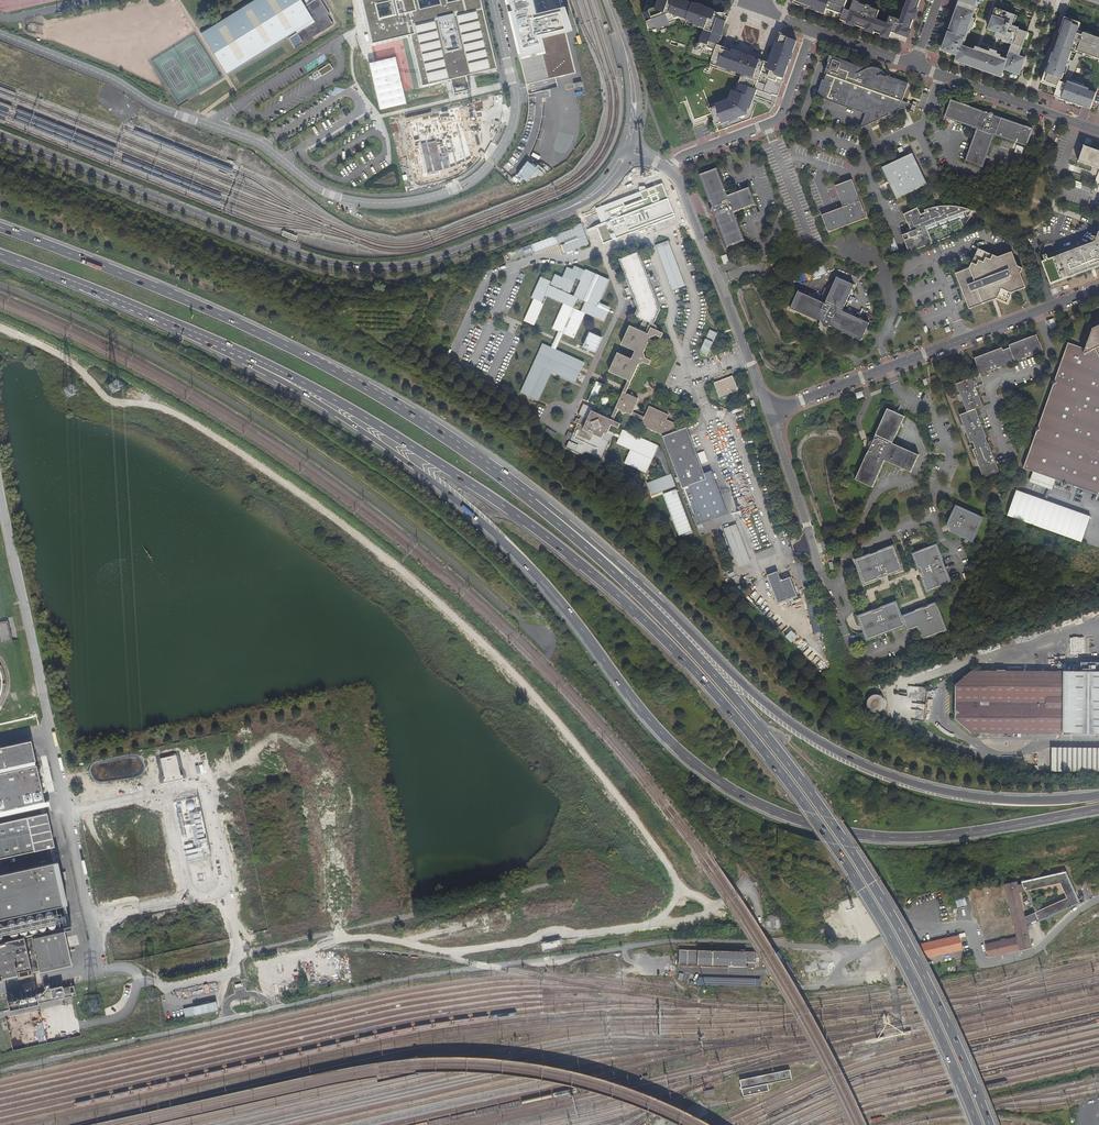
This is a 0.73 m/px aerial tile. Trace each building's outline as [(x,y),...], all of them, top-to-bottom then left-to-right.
[(200,32),(227,76),(288,38),(295,48),(333,24),(327,16),(329,15),(320,0),(251,0),(200,32)] [(368,21),(365,22),(371,44),(409,35),(421,86),(449,79),(452,94),(468,90),(465,76),(496,68),(480,0),(363,0),(368,21)] [(523,59),(548,52),(544,38),(566,32),(574,29),(567,5),(538,12),(537,12),(535,0),(509,0),(523,59)] [(538,12),(567,5),(565,0),(535,0),(538,12)] [(642,14),(649,31),(655,28),(655,30),(668,24),(667,23),(679,18),(692,23),(691,25),(704,29),(699,45),(697,44),(695,51),(701,53),(708,55),(709,57),(712,58),(717,46),(727,17),(708,11),(677,0),(658,0),(655,9),(642,14)] [(791,3),(808,9),(809,6),(813,8),(812,10),(825,15),(827,10),(842,15),(845,9),(848,0),(792,0),(791,3)] [(900,20),(890,16),(887,24),(876,20),(880,11),(871,8),(871,6),(867,5),(866,6),(860,4),(860,3),(854,0),(850,11),(845,9),(840,20),(847,22),(847,21),(857,24),(856,26),(865,29),(866,27),(875,31),(875,32),(885,36),(886,35),(890,36),(892,33),(905,37),(906,35),(908,35),(913,21),(911,21),(915,11),(916,12),(921,0),(907,0),(900,20)] [(942,50),(958,56),(956,61),(970,66),(970,65),(972,65),(979,68),(979,69),(988,73),(988,71),(1001,76),(1002,76),(1004,70),(1019,75),(1025,59),(1019,57),(1021,50),(1020,49),(1021,47),(1022,48),(1025,39),(1024,39),(1027,33),(1017,30),(1018,29),(1011,26),(1015,16),(1007,13),(1006,16),(1002,14),(1003,12),(997,9),(995,16),(993,15),(988,29),(997,32),(995,37),(996,37),(998,38),(999,38),(1009,42),(1009,43),(1013,44),(1010,52),(1010,53),(1009,55),(1007,60),(1000,58),(1000,56),(996,55),(997,52),(991,50),(991,53),(980,49),(976,48),(975,51),(961,46),(961,44),(962,43),(963,39),(965,39),(968,31),(969,32),(970,27),(972,28),(974,22),(973,22),(974,19),(971,18),(972,16),(972,15),(975,16),(978,8),(975,7),(977,2),(976,1),(977,0),(960,0),(958,6),(957,10),(958,10),(956,15),(955,14),(951,26),(952,26),(950,33),(948,33),(942,50)] [(1082,35),(1081,38),(1076,36),(1077,34),(1080,26),(1064,20),(1060,30),(1061,31),(1053,55),(1052,54),(1048,64),(1049,65),(1047,70),(1046,70),(1041,84),(1057,90),(1054,96),(1055,97),(1056,97),(1056,98),(1059,99),(1065,101),(1082,107),(1086,108),(1090,110),(1091,108),(1096,95),(1088,92),(1088,90),(1067,83),(1066,85),(1059,83),(1060,80),(1061,81),(1068,61),(1071,54),(1070,53),(1070,51),(1074,52),(1074,53),(1078,55),(1098,62),(1098,61),(1098,41),(1082,35)] [(1060,30),(1052,54),(1053,55),(1061,31),(1060,30)] [(548,52),(523,59),(526,84),(555,78),(576,73),(566,32),(544,38),(548,52)] [(752,58),(717,46),(712,58),(710,67),(741,77),(735,93),(731,91),(729,99),(708,107),(702,91),(685,98),(686,100),(694,121),(712,115),(718,132),(722,130),(750,120),(756,103),(752,102),(754,96),(756,90),(761,92),(776,97),(796,42),(778,36),(768,64),(752,58)] [(870,124),(902,108),(898,106),(900,100),(902,101),(908,84),(887,77),(881,75),(885,73),(879,68),(877,67),(874,67),(871,68),(862,71),(860,69),(863,68),(830,56),(828,62),(819,88),(816,96),(821,98),(865,114),(870,124)] [(372,62),(369,63),(380,110),(405,104),(395,57),(372,62)] [(322,75),(333,69),(330,64),(319,69),(322,75)] [(940,96),(946,98),(948,92),(942,90),(940,96)] [(501,92),(388,119),(405,193),(439,184),(459,176),(478,162),(493,139),(500,115),(501,92)] [(898,106),(902,108),(904,109),(906,109),(909,103),(906,102),(902,101),(900,100),(898,106)] [(981,112),(950,101),(944,118),(948,120),(968,127),(975,130),(972,137),(965,160),(964,162),(981,169),(982,165),(993,136),(1002,140),(1025,148),(1032,130),(999,118),(997,120),(993,119),(994,118),(993,116),(992,114),(989,113),(988,114),(986,115),(986,116),(982,115),(981,112)] [(862,127),(870,124),(865,114),(861,126),(860,129),(862,127)] [(1082,146),(1076,163),(1092,168),(1098,171),(1098,153),(1082,146)] [(927,184),(916,161),(912,153),(905,157),(881,168),(888,182),(889,185),(896,199),(927,184)] [(711,208),(710,211),(710,213),(711,214),(715,215),(717,220),(716,221),(727,248),(744,241),(734,214),(756,205),(749,188),(727,196),(717,168),(699,175),(709,202),(710,202),(711,205),(712,208),(711,208)] [(867,218),(864,209),(861,210),(860,206),(862,205),(853,180),(835,186),(843,207),(822,215),(829,232),(867,218)] [(612,209),(602,213),(608,229),(608,230),(611,237),(673,214),(676,213),(665,181),(658,183),(649,186),(651,194),(652,195),(612,209)] [(904,215),(907,222),(909,226),(911,231),(902,234),(910,253),(967,231),(964,227),(961,219),(964,218),(963,213),(966,212),(971,210),(965,208),(954,206),(947,206),(944,206),(943,206),(937,207),(930,209),(925,210),(926,213),(921,215),(918,208),(910,212),(904,215)] [(961,219),(964,227),(972,215),(967,217),(966,212),(963,213),(964,218),(961,219)] [(573,229),(554,236),(555,239),(557,244),(564,241),(565,244),(561,245),(564,253),(580,247),(581,250),(590,246),(581,223),(573,227),(573,229)] [(1094,243),(1048,259),(1046,254),(1044,255),(1043,256),(1045,259),(1045,260),(1046,259),(1047,260),(1042,262),(1050,284),(1091,269),(1094,268),(1098,266),(1098,234),(1097,233),(1095,240),(1092,239),(1091,238),(1090,238),(1089,239),(1089,240),(1089,241),(1094,243)] [(668,240),(654,246),(672,291),(684,286),(668,240)] [(1007,303),(1012,293),(1025,288),(1020,274),(1022,269),(1017,267),(1012,252),(998,258),(978,249),(970,269),(955,274),(965,300),(967,304),(969,310),(997,299),(1007,303)] [(612,364),(609,370),(608,372),(627,381),(624,388),(620,397),(615,399),(616,404),(609,420),(590,412),(587,420),(579,417),(578,421),(575,419),(574,424),(576,425),(572,435),(590,443),(594,435),(609,441),(612,436),(618,439),(615,445),(629,451),(623,464),(645,474),(653,456),(659,459),(666,478),(645,485),(649,497),(675,488),(660,449),(657,447),(621,431),(619,436),(608,431),(610,427),(617,429),(619,425),(612,421),(617,411),(619,411),(621,413),(621,416),(626,414),(641,421),(639,425),(661,436),(681,489),(687,487),(705,480),(686,428),(677,431),(673,424),(665,420),(667,415),(648,407),(643,417),(637,415),(632,413),(633,411),(637,409),(635,405),(638,400),(633,398),(631,393),(625,395),(627,389),(636,369),(637,365),(643,364),(648,366),(650,361),(644,358),(643,352),(648,342),(650,339),(655,336),(660,339),(662,334),(657,332),(657,329),(655,326),(653,324),(661,308),(640,250),(619,259),(639,308),(636,316),(643,319),(640,328),(632,323),(622,346),(635,351),(632,359),(617,353),(612,364)] [(728,254),(722,256),(725,264),(731,262),(728,254)] [(561,334),(571,339),(583,314),(602,323),(606,312),(595,308),(606,280),(584,271),(572,297),(566,295),(567,293),(568,294),(572,284),(554,276),(549,285),(552,286),(551,288),(546,286),(548,283),(538,278),(529,299),(533,300),(539,303),(543,296),(561,304),(551,329),(557,332),(561,334)] [(798,291),(790,309),(813,319),(823,322),(824,326),(825,327),(827,327),(829,325),(832,327),(835,328),(861,340),(864,334),(866,330),(869,323),(867,322),(842,311),(854,285),(837,277),(825,303),(798,291)] [(539,303),(533,300),(524,321),(534,325),(542,305),(539,303)] [(1047,321),(1050,330),(1057,327),(1054,318),(1047,321)] [(1098,354),(1098,326),(1092,329),(1085,349),(1098,354)] [(554,338),(550,348),(553,349),(558,340),(561,334),(557,332),(554,338)] [(1009,345),(1010,348),(1015,360),(1015,361),(1044,351),(1037,334),(1027,338),(1027,340),(1021,343),(1020,341),(1009,345)] [(550,348),(541,343),(518,392),(536,400),(549,372),(573,383),(580,368),(582,363),(553,349),(550,348)] [(1085,349),(1082,348),(1068,343),(1023,468),(1098,495),(1098,354),(1085,349)] [(1002,348),(991,352),(992,353),(986,356),(985,354),(974,359),(980,375),(1009,364),(1009,363),(1003,350),(1002,348)] [(1010,348),(1003,350),(1009,363),(1015,360),(1010,348)] [(732,378),(731,376),(727,377),(724,379),(712,383),(718,397),(736,390),(732,378)] [(973,442),(986,437),(987,437),(976,409),(983,406),(972,378),(956,384),(961,395),(962,395),(964,400),(963,401),(967,412),(960,415),(964,426),(966,426),(968,432),(966,432),(971,443),(973,442)] [(594,404),(602,384),(596,381),(587,401),(594,404)] [(904,417),(886,408),(875,435),(873,440),(869,441),(868,444),(869,448),(867,453),(866,453),(855,480),(872,487),(884,460),(911,472),(918,455),(892,443),(904,417)] [(553,438),(556,433),(547,427),(544,432),(553,438)] [(590,443),(572,435),(567,448),(584,456),(586,452),(590,443)] [(602,459),(609,441),(594,435),(590,443),(586,452),(602,459)] [(988,444),(986,437),(973,442),(975,449),(988,444)] [(989,443),(988,444),(975,449),(973,450),(977,461),(979,460),(981,466),(980,467),(984,478),(1000,472),(989,443)] [(713,477),(705,480),(687,487),(701,524),(727,514),(713,477)] [(1091,516),(1019,491),(1010,516),(1081,542),(1091,516)] [(984,518),(956,505),(947,525),(950,532),(973,543),(984,518)] [(750,563),(735,525),(722,530),(737,568),(750,563)] [(938,544),(912,554),(927,593),(952,583),(938,544)] [(894,545),(855,560),(864,586),(904,571),(894,545)] [(756,553),(758,560),(774,553),(772,547),(756,553)] [(803,564),(798,565),(803,580),(807,579),(803,564)] [(780,581),(776,572),(766,576),(777,604),(797,597),(789,577),(780,581)] [(906,627),(902,615),(897,601),(858,616),(861,626),(864,633),(867,641),(906,627)] [(937,603),(911,612),(917,628),(922,641),(947,631),(937,603)] [(911,612),(902,615),(906,627),(908,629),(910,630),(911,630),(913,629),(917,628),(911,612)] [(11,641),(6,622),(0,623),(0,643),(11,641)] [(792,643),(799,637),(792,630),(786,637),(792,643)] [(1063,674),(971,673),(956,685),(956,718),(972,733),(1063,734),(1063,674)] [(1063,734),(1063,737),(1098,737),(1098,673),(1063,674),(1063,734)] [(925,720),(932,721),(937,690),(929,689),(925,720)] [(870,697),(871,713),(886,711),(884,695),(870,697)] [(50,807),(49,801),(46,802),(32,742),(0,749),(0,818),(50,807)] [(1053,748),(1052,771),(1098,771),(1098,749),(1053,748)] [(0,826),(0,855),(53,844),(46,816),(0,826)] [(0,870),(0,914),(66,899),(57,857),(0,870)] [(1025,916),(1027,924),(1079,901),(1066,871),(1021,881),(1022,884),(1017,885),(1019,892),(1060,883),(1067,898),(1025,916)] [(985,943),(988,958),(1032,947),(1027,924),(1025,916),(1019,892),(1017,885),(1017,881),(1004,884),(1016,936),(985,943)] [(958,907),(967,905),(965,897),(956,900),(958,907)] [(765,930),(767,932),(770,934),(773,934),(776,933),(778,931),(779,930),(781,927),(780,923),(780,922),(778,919),(776,918),(773,917),(770,917),(767,918),(765,920),(764,923),(763,926),(765,930)] [(62,925),(31,932),(38,966),(70,959),(62,925)] [(0,936),(0,976),(31,969),(23,931),(0,936)] [(960,933),(918,942),(926,957),(963,948),(960,933)] [(752,951),(677,949),(676,964),(726,966),(726,971),(745,971),(745,965),(752,965),(752,951)] [(275,988),(261,991),(263,999),(277,996),(275,988)] [(217,1001),(204,1004),(206,1013),(219,1010),(217,1001)] [(791,1080),(790,1071),(740,1081),(743,1097),(768,1092),(767,1085),(791,1080)] [(714,1096),(712,1090),(702,1093),(704,1098),(714,1096)]
